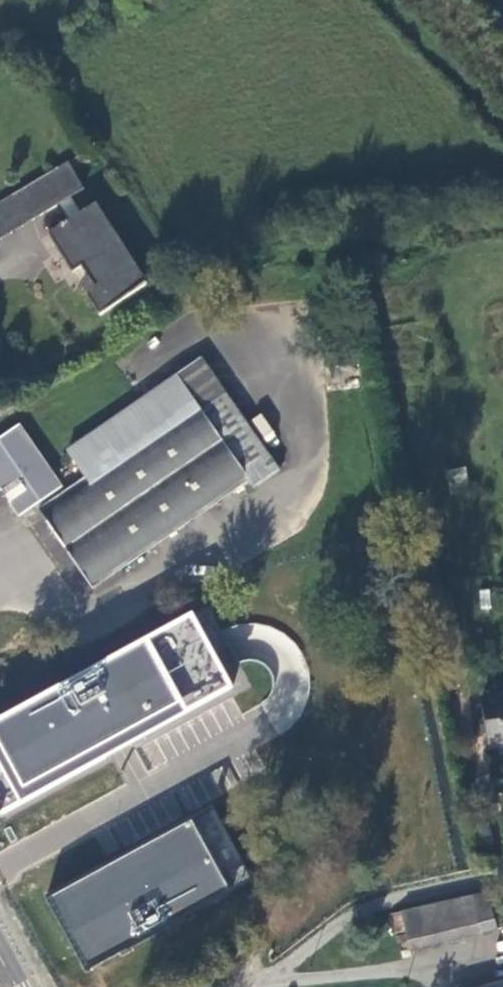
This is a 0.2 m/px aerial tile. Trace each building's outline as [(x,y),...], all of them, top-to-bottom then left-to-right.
[(84,188),(68,162),(0,203),(0,240),(84,188)] [(94,205),(48,237),(73,275),(82,271),(87,279),(82,282),(81,284),(80,286),(81,288),(98,315),(145,284),(94,205)] [(281,471),(202,357),(176,376),(142,399),(68,450),(72,457),(85,478),(38,510),(54,534),(92,590),(249,483),(255,490),(281,471)] [(250,422),(267,442),(276,434),(260,414),(250,422)] [(1,492),(14,483),(18,480),(26,492),(9,503),(19,518),(35,506),(62,488),(50,470),(20,425),(0,439),(0,490),(1,492)] [(14,483),(1,492),(9,503),(26,492),(18,480),(14,483)] [(41,518),(30,525),(62,573),(74,565),(41,518)] [(0,720),(0,807),(229,683),(213,654),(191,613),(0,720)] [(502,746),(502,696),(482,700),(491,748),(502,746)] [(46,899),(86,969),(251,877),(211,809),(46,899)] [(402,958),(484,936),(483,928),(495,924),(488,895),(476,897),(475,895),(397,909),(401,935),(396,937),(402,958)]
